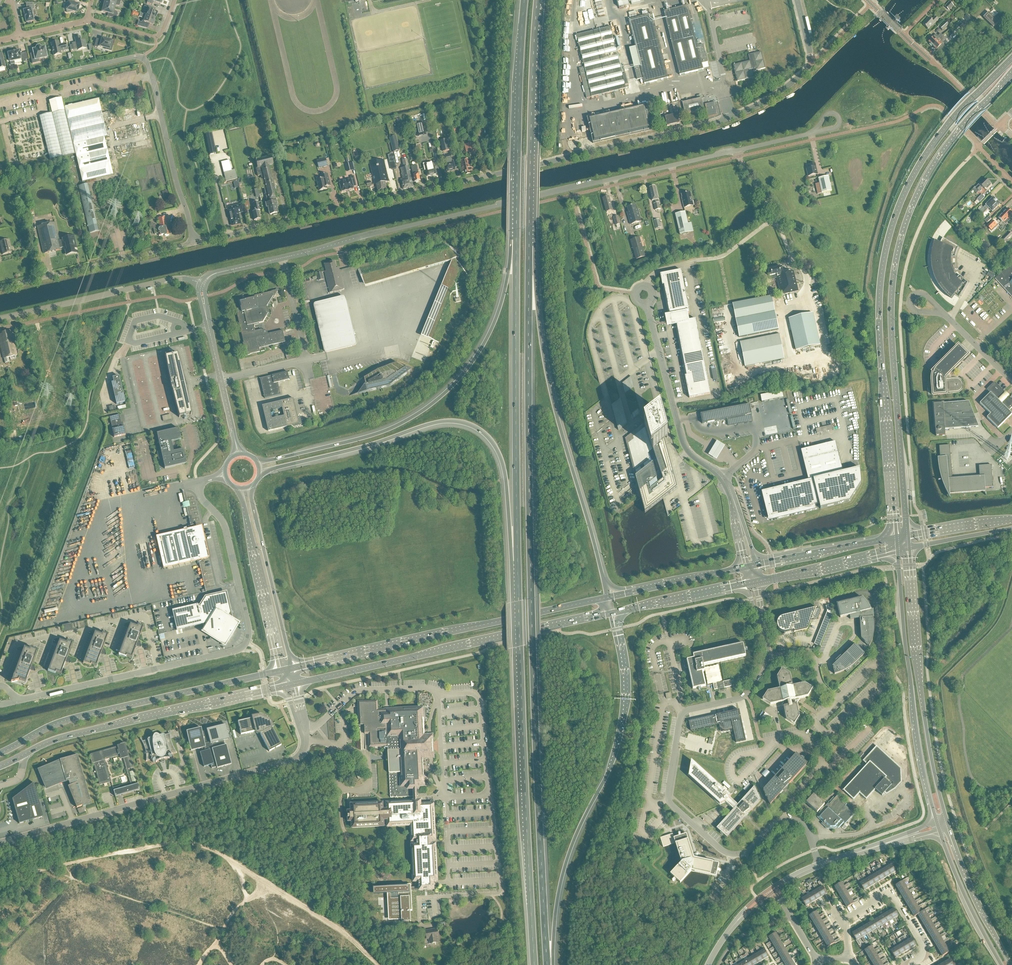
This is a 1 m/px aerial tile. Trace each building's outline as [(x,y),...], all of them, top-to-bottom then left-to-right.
[(67,13),(72,12),(72,11),(77,13),(79,6),(73,4),(73,1),(68,0),(64,0),(64,2),(68,3),(68,6),(66,6),(67,13)] [(104,6),(115,9),(115,6),(119,6),(121,0),(114,0),(113,2),(107,0),(105,0),(104,4),(104,6)] [(619,8),(629,6),(627,0),(617,0),(619,8)] [(945,7),(949,11),(953,6),(949,2),(945,7)] [(147,13),(146,16),(155,19),(157,13),(151,11),(152,8),(145,5),(144,9),(145,9),(144,11),(147,13)] [(24,16),(25,19),(26,23),(27,23),(27,24),(31,24),(30,22),(34,22),(32,17),(33,17),(32,12),(31,13),(31,11),(34,10),(34,6),(27,6),(27,9),(27,10),(23,11),(24,16)] [(115,9),(104,6),(103,8),(101,12),(110,14),(109,18),(116,19),(118,13),(114,11),(115,9)] [(687,6),(664,12),(680,76),(703,70),(702,64),(708,63),(703,45),(697,46),(687,6)] [(882,21),(888,14),(888,13),(887,12),(886,13),(880,19),(879,20),(880,21),(881,21),(882,21)] [(983,18),(993,28),(998,22),(988,12),(983,18)] [(146,16),(140,14),(139,17),(142,18),(143,20),(142,24),(138,22),(137,27),(146,29),(148,24),(153,26),(155,19),(146,16)] [(640,67),(634,68),(637,80),(643,79),(644,84),(668,79),(652,15),(628,20),(640,67)] [(967,15),(964,18),(969,24),(973,21),(967,15)] [(887,26),(885,27),(885,28),(888,30),(889,29),(896,22),(897,21),(899,19),(896,16),(893,19),(887,26)] [(923,25),(928,30),(931,26),(932,26),(938,20),(935,17),(932,21),(929,18),(923,25)] [(940,27),(942,30),(949,25),(946,22),(940,27)] [(579,69),(586,99),(626,89),(626,88),(629,88),(623,67),(620,68),(611,27),(576,36),(584,68),(579,69)] [(928,43),(933,47),(940,40),(942,37),(942,36),(940,34),(938,37),(936,35),(928,43)] [(72,44),(73,50),(77,50),(78,51),(86,49),(85,41),(81,41),(80,37),(75,39),(76,43),(72,44)] [(940,40),(933,47),(936,50),(942,44),(940,42),(943,38),(942,37),(940,40)] [(106,49),(105,50),(111,51),(113,46),(111,45),(112,42),(108,41),(109,40),(101,38),(101,41),(97,40),(95,47),(98,48),(98,46),(106,49)] [(52,49),(51,50),(52,52),(53,52),(54,56),(61,54),(61,52),(67,50),(66,44),(59,46),(58,42),(51,44),(52,49)] [(33,50),(33,52),(34,55),(31,56),(32,64),(39,63),(39,59),(47,58),(45,48),(41,49),(41,48),(39,47),(37,47),(36,49),(36,50),(33,50)] [(26,62),(24,54),(20,55),(19,51),(15,52),(12,53),(8,54),(10,63),(10,66),(15,65),(22,63),(26,62)] [(733,65),(737,82),(754,78),(752,72),(765,69),(761,52),(748,56),(750,61),(733,65)] [(107,137),(98,99),(64,107),(62,101),(49,104),(52,114),(39,117),(50,160),(75,154),(82,182),(110,176),(113,175),(110,163),(104,138),(107,137)] [(682,103),(685,116),(704,111),(702,99),(697,100),(682,103)] [(715,103),(705,105),(708,118),(718,115),(715,103)] [(589,117),(594,142),(654,130),(649,106),(598,117),(597,115),(589,117)] [(675,115),(671,116),(673,125),(679,124),(677,114),(676,111),(674,112),(675,115)] [(673,125),(671,116),(667,117),(666,113),(664,114),(667,127),(673,125)] [(14,128),(24,125),(23,120),(13,123),(14,128)] [(425,135),(423,124),(416,125),(418,136),(425,135)] [(210,155),(216,154),(211,134),(205,135),(210,155)] [(399,151),(396,137),(390,138),(394,153),(399,151)] [(449,143),(441,145),(443,152),(450,150),(449,143)] [(464,145),(466,153),(476,151),(474,143),(464,145)] [(452,161),(451,156),(445,157),(446,163),(445,163),(447,172),(455,170),(453,161),(452,161)] [(268,208),(270,215),(273,215),(273,216),(277,215),(277,214),(276,209),(277,209),(277,206),(276,202),(275,200),(277,199),(269,166),(273,165),(271,157),(255,161),(257,169),(256,169),(257,177),(261,176),(262,181),(261,181),(262,189),(264,189),(267,201),(265,202),(265,204),(266,208),(268,208)] [(317,162),(319,168),(328,166),(326,159),(317,162)] [(465,172),(465,176),(470,175),(469,171),(471,171),(468,159),(460,161),(463,173),(465,172)] [(401,180),(403,190),(413,188),(407,160),(402,161),(404,168),(400,169),(403,180),(401,180)] [(424,166),(425,171),(426,171),(427,177),(437,175),(434,164),(430,164),(424,166)] [(810,169),(806,169),(808,177),(818,175),(815,164),(809,165),(810,169)] [(389,182),(385,166),(378,167),(377,167),(377,168),(371,169),(374,181),(375,185),(376,185),(378,192),(387,190),(385,183),(389,182)] [(419,182),(420,181),(419,176),(419,175),(419,174),(418,173),(419,173),(417,166),(411,167),(415,183),(419,183),(419,182)] [(235,171),(224,174),(226,182),(237,179),(235,171)] [(327,187),(331,186),(328,174),(321,176),(322,179),(317,181),(320,191),(327,189),(327,187)] [(351,180),(340,183),(339,183),(340,183),(342,192),(343,192),(347,191),(349,191),(354,189),(354,187),(356,186),(354,177),(351,177),(351,180)] [(818,179),(822,194),(832,191),(828,177),(818,179)] [(982,189),(983,187),(985,189),(987,188),(988,189),(991,185),(990,184),(991,184),(990,183),(990,182),(989,182),(988,182),(986,179),(983,182),(982,181),(976,188),(979,192),(982,189)] [(100,231),(96,213),(94,214),(87,184),(78,187),(79,190),(90,233),(100,231)] [(658,200),(655,187),(654,187),(653,187),(652,187),(652,188),(649,188),(652,201),(654,201),(655,204),(653,204),(655,211),(660,209),(659,203),(658,203),(658,200)] [(682,200),(684,208),(693,206),(690,193),(681,195),(683,200),(682,200)] [(603,199),(606,209),(607,212),(613,210),(609,197),(603,199)] [(994,198),(980,212),(983,215),(989,209),(993,212),(1000,205),(994,198)] [(241,205),(227,208),(229,216),(230,216),(232,226),(240,224),(238,213),(243,212),(241,205)] [(629,212),(627,213),(631,225),(641,222),(637,209),(636,209),(635,206),(627,208),(629,212)] [(999,217),(1007,224),(1010,221),(1008,219),(1011,215),(1011,213),(1009,209),(1006,212),(1005,211),(999,217)] [(685,212),(675,214),(680,235),(690,233),(685,212)] [(158,219),(160,228),(154,230),(155,235),(158,234),(159,237),(164,235),(164,237),(169,236),(165,217),(158,219)] [(994,220),(989,225),(992,228),(994,229),(998,224),(997,223),(994,220)] [(55,223),(37,227),(44,254),(61,250),(61,249),(64,248),(65,255),(75,253),(74,249),(77,249),(75,238),(72,239),(72,238),(62,240),(62,241),(59,242),(59,241),(58,242),(57,240),(59,240),(55,223)] [(1011,235),(1011,234),(1010,232),(1003,240),(1003,239),(1000,242),(1003,245),(1006,242),(1005,242),(1011,235)] [(631,241),(636,260),(644,257),(638,238),(631,241)] [(953,272),(955,271),(953,264),(952,265),(952,264),(951,261),(952,257),(955,257),(956,256),(956,254),(957,251),(959,247),(943,239),(942,241),(941,244),(936,242),(935,245),(934,248),(933,251),(933,254),(933,257),(933,261),(933,264),(933,267),(933,270),(934,273),(935,276),(936,279),(938,282),(939,285),(941,288),(943,290),(945,293),(947,295),(949,297),(952,299),(955,295),(957,297),(959,299),(968,283),(965,281),(963,279),(962,278),(960,276),(957,278),(955,275),(954,272),(953,272)] [(3,255),(11,253),(10,247),(11,247),(9,240),(0,242),(0,244),(3,255)] [(460,258),(444,243),(360,268),(362,277),(425,258),(428,268),(452,261),(448,272),(457,276),(431,339),(439,343),(452,318),(450,300),(450,296),(453,292),(463,289),(467,275),(455,259),(460,258)] [(325,265),(326,271),(325,272),(330,293),(344,289),(339,268),(336,269),(335,262),(328,264),(328,263),(326,264),(325,265)] [(1011,264),(1001,274),(995,280),(996,280),(1011,297),(1011,264)] [(768,271),(769,277),(777,275),(781,295),(798,291),(793,271),(783,273),(782,268),(768,271)] [(690,313),(681,271),(660,275),(662,286),(664,285),(670,316),(668,316),(670,326),(677,325),(687,376),(685,377),(687,385),(688,385),(689,389),(688,390),(689,398),(711,394),(710,394),(696,320),(696,319),(689,321),(687,314),(690,314),(690,313)] [(993,279),(995,276),(993,274),(989,272),(987,276),(991,278),(989,281),(990,281),(992,278),(993,279)] [(241,309),(236,310),(247,356),(260,352),(259,349),(286,343),(283,331),(268,335),(266,335),(263,333),(262,330),(256,332),(254,325),(263,323),(269,314),(267,307),(274,297),(273,293),(249,298),(250,300),(240,302),(241,309)] [(348,296),(316,303),(326,352),(358,346),(348,296)] [(772,297),(732,304),(736,320),(775,312),(772,297)] [(736,320),(739,338),(778,330),(775,312),(736,320)] [(788,319),(796,351),(820,345),(813,313),(788,319)] [(9,357),(17,355),(11,333),(7,334),(7,332),(2,333),(2,335),(0,335),(0,343),(4,358),(5,363),(10,362),(9,357)] [(740,343),(745,367),(784,359),(779,335),(740,343)] [(286,354),(287,360),(296,357),(296,355),(296,354),(294,345),(291,346),(293,352),(286,354)] [(959,348),(966,355),(969,352),(962,345),(959,348)] [(932,377),(931,379),(931,380),(931,381),(931,382),(933,396),(946,395),(945,393),(956,392),(958,392),(959,391),(960,390),(961,389),(962,387),(962,386),(962,384),(961,382),(960,381),(958,380),(957,380),(955,380),(950,380),(950,379),(949,378),(949,377),(949,376),(948,376),(948,375),(967,356),(958,347),(936,369),(932,373),(933,373),(933,374),(932,375),(932,376),(932,377)] [(177,353),(176,353),(176,354),(166,356),(165,356),(166,362),(168,371),(169,377),(170,383),(171,391),(172,391),(174,398),(176,406),(177,411),(179,418),(180,418),(179,417),(190,414),(190,415),(191,415),(190,409),(188,401),(188,397),(187,393),(185,386),(187,386),(185,381),(184,381),(183,377),(182,373),(181,367),(179,362),(178,358),(177,353)] [(364,379),(366,387),(367,387),(368,392),(349,396),(388,387),(390,387),(391,387),(391,386),(411,371),(406,369),(397,364),(378,371),(364,379)] [(260,379),(265,399),(281,395),(278,383),(290,380),(288,372),(260,379)] [(113,383),(111,383),(116,405),(125,403),(119,377),(112,378),(113,383)] [(622,383),(625,394),(634,387),(631,377),(622,383)] [(1003,395),(1004,394),(1004,393),(1004,392),(1003,391),(996,384),(995,384),(995,383),(994,383),(993,383),(992,384),(987,389),(990,393),(980,404),(990,414),(987,418),(997,429),(1011,414),(1008,411),(1011,408),(1011,400),(1010,398),(1009,398),(1009,397),(1008,397),(1007,398),(1006,398),(1003,395)] [(783,391),(760,395),(762,403),(784,398),(783,391)] [(300,425),(294,399),(263,407),(269,432),(300,425)] [(612,405),(618,431),(627,424),(620,399),(612,405)] [(933,405),(936,436),(945,436),(944,430),(978,427),(968,402),(933,405)] [(751,410),(750,404),(700,414),(701,419),(702,424),(727,420),(728,426),(753,421),(751,410)] [(665,441),(668,438),(660,410),(655,415),(625,439),(641,498),(645,514),(664,499),(677,488),(665,441)] [(109,417),(114,438),(125,435),(122,423),(121,423),(119,415),(109,417)] [(833,424),(817,428),(818,433),(834,429),(833,424)] [(160,451),(157,452),(158,460),(162,459),(165,469),(186,464),(183,450),(173,452),(171,442),(181,440),(178,429),(156,434),(160,451)] [(724,446),(716,441),(712,448),(707,455),(716,460),(720,453),(724,446)] [(850,502),(861,484),(860,468),(843,472),(835,442),(801,451),(808,481),(761,492),(764,502),(767,502),(771,516),(819,504),(820,509),(850,502)] [(939,446),(940,458),(937,458),(938,461),(938,463),(938,465),(938,467),(939,468),(939,470),(939,472),(940,474),(940,477),(941,480),(942,483),(943,484),(943,486),(944,488),(945,489),(946,491),(946,493),(947,494),(950,500),(949,494),(985,492),(985,488),(993,487),(991,465),(979,466),(980,477),(952,479),(950,446),(939,446)] [(158,482),(155,465),(150,466),(150,468),(147,469),(148,473),(145,474),(145,476),(148,476),(149,483),(158,482)] [(197,499),(183,502),(184,508),(187,507),(189,513),(186,514),(186,515),(189,515),(192,526),(201,524),(197,499)] [(184,531),(156,537),(163,569),(199,561),(198,559),(205,558),(205,554),(204,548),(203,546),(202,540),(201,538),(200,533),(198,529),(192,530),(191,529),(187,530),(186,528),(183,529),(184,531)] [(208,629),(208,631),(209,633),(210,635),(211,637),(213,638),(214,639),(217,640),(219,641),(221,641),(223,640),(225,640),(227,639),(229,637),(230,636),(232,634),(232,632),(233,630),(233,627),(233,625),(232,623),(231,621),(230,619),(228,618),(227,618),(230,613),(225,593),(206,598),(200,607),(197,605),(172,611),(176,631),(209,623),(208,627),(208,629)] [(869,647),(870,645),(871,643),(872,641),(872,640),(873,638),(873,637),(873,635),(874,632),(874,630),(874,628),(874,627),(874,625),(873,618),(874,618),(873,610),(870,610),(870,609),(869,607),(866,603),(864,600),(861,597),(854,600),(855,600),(837,605),(838,611),(840,618),(849,616),(850,620),(859,619),(861,639),(865,642),(864,643),(868,646),(869,646),(869,647)] [(816,608),(782,616),(783,616),(783,617),(782,617),(781,618),(780,619),(779,619),(779,620),(778,620),(778,621),(778,622),(777,622),(777,623),(777,624),(777,625),(777,626),(777,627),(777,628),(778,629),(778,630),(779,630),(779,631),(780,631),(781,632),(782,633),(783,633),(784,633),(785,633),(789,632),(789,634),(792,633),(792,632),(794,631),(794,632),(808,629),(811,621),(814,620),(817,619),(820,612),(820,611),(820,610),(819,610),(819,609),(818,609),(815,610),(816,608)] [(62,626),(64,633),(73,631),(71,624),(62,626)] [(140,642),(138,641),(143,627),(137,625),(137,627),(130,624),(118,655),(126,658),(126,656),(131,658),(136,646),(138,646),(140,645),(141,647),(140,642)] [(83,663),(90,666),(91,665),(96,666),(101,654),(103,655),(103,654),(105,653),(106,655),(105,650),(104,650),(103,649),(108,635),(102,633),(101,635),(95,632),(83,663)] [(67,641),(66,643),(59,640),(48,671),(55,674),(56,673),(61,674),(66,662),(68,663),(68,662),(70,661),(70,663),(71,663),(69,658),(67,657),(72,643),(67,641)] [(704,671),(703,666),(746,657),(743,644),(693,655),(694,659),(686,660),(693,689),(706,686),(703,672),(704,672),(704,671)] [(832,667),(833,668),(835,675),(836,674),(837,674),(840,673),(842,672),(845,671),(847,673),(860,660),(859,659),(860,658),(862,656),(865,654),(864,654),(859,649),(859,648),(856,645),(855,645),(855,644),(842,657),(840,656),(835,661),(837,662),(832,667)] [(24,649),(11,683),(18,682),(19,680),(26,682),(30,670),(32,671),(33,670),(35,669),(35,671),(34,666),(32,665),(37,651),(30,649),(29,650),(24,649)] [(813,689),(805,684),(793,686),(790,674),(782,669),(777,677),(780,689),(768,692),(762,700),(770,705),(783,702),(783,704),(782,704),(783,706),(785,706),(783,707),(786,720),(794,725),(799,717),(797,704),(796,704),(795,703),(797,703),(800,699),(799,699),(795,700),(808,697),(813,689)] [(730,681),(716,684),(717,689),(732,687),(730,681)] [(434,738),(434,733),(432,734),(430,734),(422,734),(421,717),(423,717),(423,708),(418,709),(418,707),(415,707),(413,707),(413,709),(378,711),(377,702),(359,703),(360,726),(364,725),(365,734),(369,734),(370,748),(388,747),(390,798),(414,797),(414,799),(414,802),(413,802),(414,804),(386,805),(387,810),(383,810),(383,805),(351,807),(351,812),(348,812),(348,822),(352,822),(352,827),(384,825),(384,820),(387,820),(387,825),(413,824),(414,842),(417,841),(417,845),(414,846),(416,882),(419,882),(419,888),(408,889),(408,885),(389,886),(389,888),(374,889),(374,895),(389,894),(390,919),(402,918),(402,919),(409,919),(408,891),(413,891),(420,891),(434,890),(433,881),(435,881),(434,844),(431,845),(431,841),(433,841),(432,804),(421,805),(421,801),(417,801),(417,799),(417,797),(418,797),(418,794),(418,791),(418,786),(424,785),(424,776),(421,776),(421,760),(431,759),(433,759),(435,759),(435,750),(435,746),(434,743),(434,738)] [(746,741),(740,713),(734,714),(734,712),(689,721),(691,732),(719,726),(719,724),(723,723),(725,732),(733,730),(735,743),(746,741)] [(762,717),(769,722),(772,717),(765,713),(762,717)] [(241,735),(255,732),(259,733),(269,752),(281,746),(270,725),(272,724),(271,721),(269,719),(267,718),(265,717),(262,716),(260,716),(258,716),(255,716),(255,718),(238,722),(241,735)] [(212,749),(217,767),(217,769),(231,764),(226,746),(225,746),(223,741),(229,739),(225,725),(206,730),(207,731),(212,749)] [(202,748),(203,752),(212,749),(207,731),(202,732),(201,728),(186,732),(191,751),(202,748)] [(159,736),(158,737),(157,737),(157,736),(156,736),(155,736),(154,737),(154,738),(153,738),(152,738),(148,739),(147,740),(148,740),(147,740),(143,742),(141,739),(140,738),(140,739),(142,742),(142,743),(144,745),(144,746),(145,749),(145,750),(146,753),(146,754),(146,757),(146,758),(146,761),(147,762),(147,761),(151,760),(152,760),(152,761),(152,762),(153,763),(154,763),(155,762),(156,763),(160,760),(160,762),(165,760),(164,759),(169,759),(169,758),(170,758),(171,758),(172,757),(172,756),(171,755),(172,754),(176,753),(177,753),(176,752),(175,750),(174,749),(173,746),(172,745),(171,742),(171,739),(170,738),(170,735),(170,734),(170,731),(170,730),(169,730),(169,731),(169,734),(164,735),(163,735),(159,736)] [(90,756),(90,757),(92,764),(94,763),(99,783),(111,780),(105,760),(109,759),(108,758),(120,754),(121,759),(124,758),(128,770),(133,768),(130,756),(129,757),(125,743),(120,745),(120,746),(91,754),(90,755),(90,756)] [(843,791),(853,800),(859,794),(866,800),(875,790),(882,796),(885,793),(886,794),(894,789),(900,782),(900,769),(877,748),(864,761),(867,764),(849,784),(843,791)] [(212,749),(203,752),(200,753),(204,767),(211,765),(212,769),(217,767),(212,749)] [(765,797),(768,799),(770,805),(807,764),(803,760),(804,759),(803,758),(802,757),(801,757),(800,758),(796,754),(763,790),(766,796),(765,797)] [(59,760),(60,761),(40,770),(45,788),(66,782),(68,782),(70,786),(68,787),(77,808),(82,806),(83,807),(86,806),(91,804),(85,783),(86,783),(84,776),(83,777),(77,755),(59,760)] [(363,778),(357,763),(352,765),(358,780),(363,778)] [(717,829),(721,832),(720,833),(722,835),(723,835),(724,835),(727,838),(760,801),(758,797),(759,796),(757,793),(754,787),(738,805),(729,798),(731,796),(694,763),(690,767),(689,776),(720,805),(725,802),(728,804),(728,805),(728,806),(729,806),(730,806),(734,810),(717,829)] [(758,779),(762,783),(770,774),(766,770),(758,779)] [(12,800),(19,824),(43,817),(34,783),(12,800)] [(118,790),(113,791),(115,797),(140,790),(138,784),(120,789),(118,790)] [(806,803),(817,813),(820,810),(821,811),(819,813),(821,814),(818,817),(823,823),(822,824),(827,829),(835,828),(842,821),(845,823),(853,814),(845,806),(846,805),(837,796),(829,805),(828,804),(824,808),(822,807),(824,805),(814,795),(806,803)] [(696,859),(696,858),(694,856),(693,856),(686,834),(674,838),(673,834),(660,838),(663,847),(675,843),(681,862),(670,874),(680,883),(691,871),(716,877),(719,864),(696,859)] [(882,863),(885,868),(886,868),(890,875),(896,872),(895,871),(893,868),(891,865),(887,867),(884,862),(882,863)] [(877,866),(880,871),(885,878),(890,875),(886,868),(885,868),(882,870),(879,865),(878,866),(877,866)] [(872,869),(875,874),(880,881),(885,878),(880,871),(877,873),(874,868),(872,869)] [(867,872),(870,877),(870,878),(870,877),(874,885),(880,881),(875,874),(872,876),(869,871),(867,872)] [(862,875),(865,880),(865,881),(865,880),(869,888),(874,885),(870,877),(870,878),(870,877),(867,879),(864,874),(862,875)] [(865,881),(865,880),(861,882),(859,877),(857,879),(860,884),(860,883),(864,891),(869,888),(865,880),(865,881)] [(895,886),(899,891),(906,886),(904,883),(909,880),(907,878),(902,881),(903,881),(895,886)] [(821,888),(818,889),(818,890),(817,890),(822,897),(827,894),(823,887),(820,881),(818,883),(821,888)] [(834,887),(838,892),(845,888),(845,889),(845,888),(850,885),(849,884),(844,886),(842,882),(834,887)] [(899,891),(902,896),(909,892),(909,891),(907,888),(912,885),(911,883),(906,886),(899,891)] [(816,891),(812,893),(813,893),(812,893),(816,900),(822,897),(817,890),(818,890),(818,889),(815,885),(813,886),(816,891)] [(810,894),(807,896),(811,903),(816,900),(812,893),(813,893),(812,893),(810,888),(808,889),(810,894)] [(838,892),(841,898),(848,893),(848,894),(853,891),(852,889),(847,892),(845,888),(845,889),(845,888),(838,892)] [(902,896),(905,901),(912,897),(912,896),(910,893),(915,890),(914,888),(909,891),(909,892),(902,896)] [(807,896),(804,891),(802,892),(805,897),(801,899),(806,906),(811,903),(807,896)] [(841,898),(844,903),(851,899),(856,896),(855,894),(850,897),(848,894),(848,893),(841,898)] [(905,901),(908,906),(915,902),(913,898),(918,895),(917,893),(912,896),(912,897),(905,901)] [(851,899),(844,903),(847,908),(854,904),(859,901),(858,899),(853,902),(851,899)] [(908,906),(911,911),(918,907),(916,904),(921,901),(920,899),(915,902),(908,906)] [(914,917),(917,915),(921,912),(919,909),(924,906),(923,904),(918,907),(911,911),(914,917)] [(917,915),(920,920),(928,916),(927,915),(928,915),(926,912),(931,909),(929,907),(924,910),(921,912),(917,915)] [(894,909),(888,912),(892,919),(892,920),(895,925),(897,923),(894,918),(898,916),(894,909)] [(809,916),(812,922),(819,917),(820,918),(825,915),(824,913),(819,916),(816,912),(809,916)] [(888,912),(883,915),(887,922),(887,923),(890,928),(892,926),(889,922),(892,920),(892,919),(888,912)] [(920,920),(923,925),(931,921),(930,920),(931,920),(929,917),(934,914),(932,912),(928,915),(927,915),(928,916),(920,920)] [(883,915),(878,918),(882,925),(882,926),(885,931),(887,929),(884,925),(887,923),(887,922),(883,915)] [(812,922),(815,927),(823,922),(823,923),(828,920),(827,918),(822,921),(820,918),(819,917),(812,922)] [(923,925),(927,930),(934,926),(934,925),(932,922),(937,919),(936,917),(931,920),(930,920),(931,921),(923,925)] [(878,918),(873,921),(877,928),(877,929),(880,934),(882,933),(879,928),(882,926),(882,925),(878,918)] [(873,921),(868,924),(872,932),(871,932),(872,932),(874,937),(876,936),(874,931),(877,929),(877,928),(873,921)] [(815,927),(818,932),(826,928),(831,925),(830,923),(825,926),(823,923),(823,922),(815,927)] [(927,930),(930,935),(937,931),(935,927),(940,925),(939,923),(934,925),(934,926),(927,930)] [(868,924),(862,927),(867,935),(866,935),(869,940),(871,939),(868,934),(872,932),(871,932),(872,932),(868,924)] [(862,927),(857,930),(861,938),(864,943),(866,942),(863,937),(866,935),(867,935),(862,927)] [(818,932),(821,937),(829,933),(834,930),(833,928),(828,931),(826,928),(818,932)] [(930,935),(933,940),(940,936),(938,933),(943,930),(942,928),(937,931),(930,935)] [(426,931),(427,939),(431,939),(432,943),(437,942),(436,938),(438,937),(437,929),(426,931)] [(861,938),(857,930),(852,933),(856,941),(859,946),(861,945),(858,940),(861,938)] [(769,939),(771,942),(772,942),(779,938),(776,933),(769,937),(768,937),(763,940),(764,942),(769,939)] [(821,937),(825,942),(832,938),(832,939),(832,938),(837,936),(836,934),(831,936),(829,933),(821,937)] [(933,940),(936,946),(943,941),(941,938),(946,935),(945,933),(940,936),(933,940)] [(903,937),(906,942),(910,949),(916,946),(912,938),(908,941),(905,936),(903,937)] [(900,939),(898,940),(900,945),(901,945),(905,952),(910,949),(906,942),(903,937),(900,939)] [(772,944),(774,947),(775,948),(782,943),(779,938),(772,942),(771,942),(766,945),(767,947),(772,944)] [(832,938),(825,942),(828,947),(835,943),(835,944),(840,941),(839,939),(834,942),(832,938),(832,939),(832,938)] [(936,946),(939,951),(946,947),(946,946),(944,943),(949,940),(948,938),(943,941),(936,946)] [(892,943),(895,948),(896,948),(900,955),(905,952),(901,945),(900,945),(897,947),(894,942),(892,943)] [(775,949),(777,952),(778,953),(785,948),(782,943),(775,948),(774,947),(769,950),(770,952),(775,949)] [(946,947),(939,951),(942,956),(949,952),(947,948),(952,945),(951,943),(946,946),(946,947)] [(895,948),(892,950),(889,945),(887,946),(890,951),(891,951),(895,958),(900,955),(896,948),(895,948)] [(864,950),(868,956),(875,952),(880,949),(879,947),(874,950),(872,946),(864,950)] [(755,948),(758,953),(759,953),(763,960),(769,957),(764,950),(760,952),(757,947),(755,948)] [(778,954),(780,957),(781,958),(788,954),(785,948),(778,953),(777,952),(772,955),(773,957),(778,954)] [(750,951),(753,956),(754,956),(758,963),(763,960),(759,953),(758,953),(755,955),(752,950),(750,951)] [(868,956),(871,961),(878,957),(878,958),(879,957),(883,955),(882,953),(877,955),(875,952),(868,956)] [(748,959),(752,964),(755,964),(758,963),(754,956),(753,956),(750,958),(747,953),(745,954),(748,959)] [(781,959),(783,962),(784,963),(791,959),(788,954),(781,958),(780,957),(775,960),(776,962),(781,959)] [(743,962),(745,964),(752,964),(748,959),(745,961),(742,956),(740,957),(743,962)] [(873,964),(876,964),(881,962),(881,963),(882,963),(887,960),(885,958),(880,961),(879,957),(878,958),(878,957),(871,961),(873,964)]
